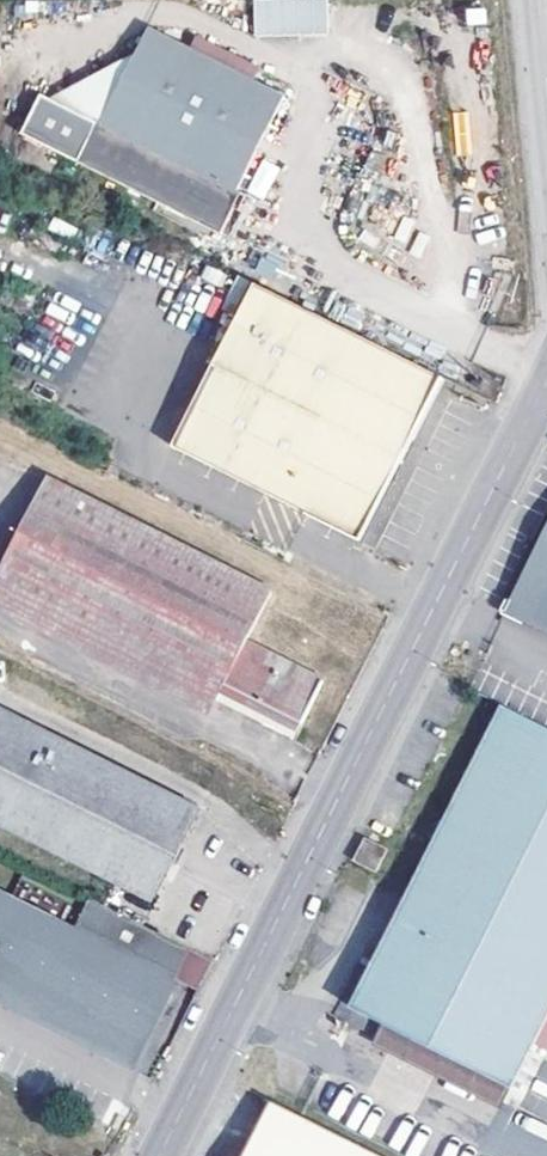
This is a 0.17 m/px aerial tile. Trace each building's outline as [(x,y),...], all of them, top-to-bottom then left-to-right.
[(252,36),(327,35),(327,0),(251,0),(252,36)] [(235,195),(285,94),(149,27),(137,53),(102,124),(98,122),(78,160),(222,234),(240,197),(235,195)] [(137,53),(50,97),(98,122),(102,124),(137,53)] [(50,97),(43,94),(23,133),(78,160),(98,122),(50,97)] [(364,542),(447,379),(257,285),(175,447),(247,483),(237,504),(279,525),(288,504),(364,542)] [(0,572),(0,591),(217,703),(224,686),(302,726),(327,681),(248,641),(273,589),(49,475),(0,572)] [(508,612),(546,631),(546,532),(508,612)] [(0,591),(0,613),(210,718),(217,703),(0,591)] [(201,805),(0,703),(0,825),(154,901),(201,805)] [(383,1023),(512,1086),(515,1087),(546,1022),(546,728),(501,706),(353,1008),(383,1023)] [(389,850),(365,838),(354,861),(377,873),(389,850)] [(175,975),(184,955),(85,903),(75,925),(0,888),(0,991),(135,1058),(175,975)] [(512,1086),(383,1023),(373,1043),(503,1108),(512,1086)] [(274,1100),(246,1155),(387,1155),(274,1100)]
